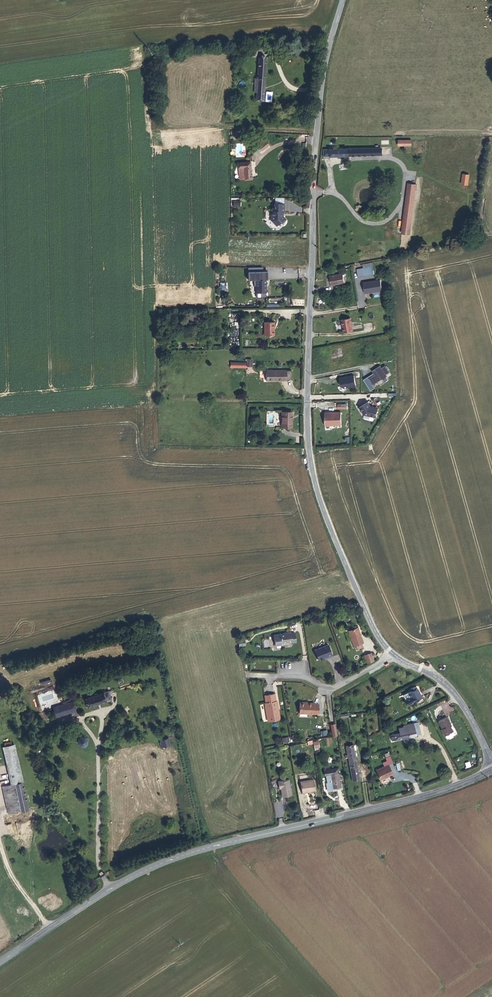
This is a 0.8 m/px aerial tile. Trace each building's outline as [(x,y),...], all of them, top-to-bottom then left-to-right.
[(268,61),(260,61),(260,82),(257,82),(257,97),(259,97),(260,104),(267,104),(267,86),(268,61)] [(384,161),(384,154),(329,155),(329,162),(384,161)] [(252,185),(252,172),(244,173),(244,186),(252,185)] [(472,189),(473,178),(463,177),(462,188),(472,189)] [(407,202),(415,203),(416,191),(408,190),(407,202)] [(271,219),(271,222),(276,227),(280,223),(281,225),(285,221),(281,218),(281,216),(282,216),(282,214),(283,214),(283,205),(274,205),(274,212),(270,212),(270,219),(271,219)] [(370,267),(358,269),(359,277),(371,275),(370,267)] [(344,272),(331,274),(332,284),(345,281),(344,272)] [(270,281),(269,277),(258,277),(259,281),(257,281),(257,295),(268,295),(267,281),(270,281)] [(362,282),(364,294),(382,290),(380,279),(362,282)] [(351,318),(341,320),(343,331),(354,329),(351,318)] [(273,337),(273,324),(263,324),(264,337),(273,337)] [(381,368),(380,365),(371,370),(374,374),(368,378),(372,384),(390,373),(385,365),(381,368)] [(266,381),(286,381),(286,370),(267,370),(266,381)] [(354,375),(339,376),(340,388),(355,387),(354,375)] [(358,407),(363,414),(375,417),(376,408),(375,407),(371,406),(370,406),(367,402),(358,407)] [(290,426),(291,410),(280,409),(279,425),(290,426)] [(324,425),(340,424),(340,412),(324,412),(324,425)] [(354,646),(356,645),(361,643),(363,643),(357,627),(348,631),(354,646)] [(281,643),(291,641),(292,643),(295,642),(293,632),(290,633),(290,632),(273,635),(275,645),(281,644),(281,643)] [(327,644),(314,649),(317,659),(326,656),(327,657),(331,655),(327,644)] [(371,652),(363,655),(366,663),(374,660),(371,652)] [(416,693),(415,691),(411,693),(412,695),(408,697),(412,705),(422,700),(419,692),(416,693)] [(113,696),(112,692),(85,699),(87,709),(111,703),(110,697),(113,696)] [(263,702),(266,721),(279,719),(276,701),(275,701),(273,694),(263,695),(264,702),(263,702)] [(76,711),(73,702),(24,715),(26,724),(50,717),(76,711)] [(298,702),(298,713),(316,713),(316,703),(312,702),(298,702)] [(450,724),(446,718),(438,722),(442,729),(440,730),(444,737),(452,732),(449,725),(450,724)] [(392,738),(393,745),(422,738),(419,725),(405,728),(404,730),(400,731),(401,735),(392,738)] [(89,739),(86,736),(81,736),(78,738),(78,744),(81,748),(85,747),(89,743),(89,739)] [(175,761),(169,737),(160,738),(166,763),(175,761)] [(4,747),(9,765),(13,785),(16,784),(22,810),(25,810),(30,809),(24,782),(15,745),(4,747)] [(346,748),(351,784),(359,783),(353,747),(346,748)] [(337,764),(325,765),(326,770),(325,770),(325,775),(327,775),(327,777),(325,778),(324,778),(325,786),(330,785),(330,783),(339,782),(337,764)] [(5,787),(13,785),(9,765),(0,767),(0,782),(1,787),(5,787)] [(376,771),(380,781),(385,778),(392,775),(388,766),(376,771)] [(280,781),(281,789),(291,788),(289,772),(277,773),(277,781),(280,781)] [(301,786),(314,785),(312,773),(299,774),(301,786)] [(5,787),(10,813),(22,810),(16,784),(13,785),(5,787)] [(25,810),(22,810),(27,834),(30,833),(25,810)]
